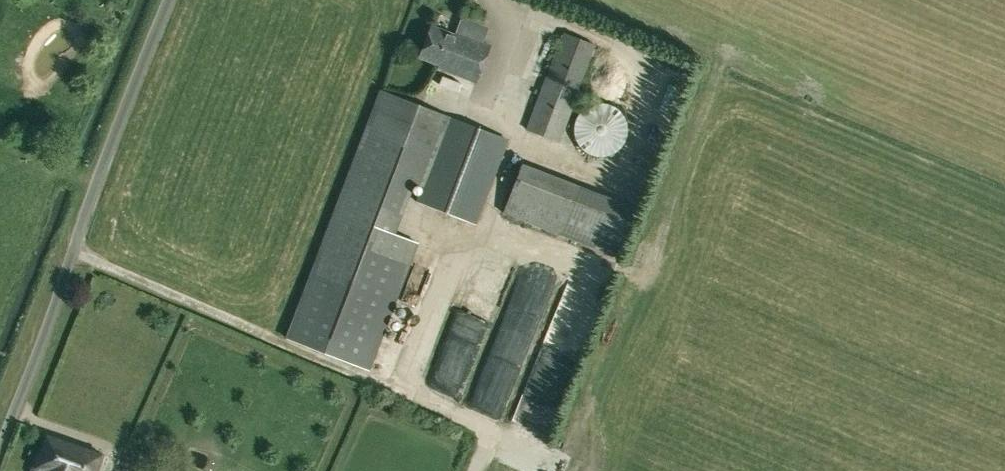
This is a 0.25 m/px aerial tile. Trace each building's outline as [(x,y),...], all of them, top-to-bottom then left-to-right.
[(438,67),(475,81),(489,46),(455,33),(454,35),(430,26),(419,56),(439,64),(438,67)] [(545,76),(525,129),(559,142),(579,89),(578,88),(595,44),(562,32),(546,76),(545,76)] [(372,287),(411,182),(420,186),(414,201),(477,225),(509,139),(381,92),(316,266),(372,287)] [(579,99),(583,146),(631,141),(627,94),(579,99)] [(521,163),(502,213),(617,256),(637,205),(521,163)] [(505,282),(517,255),(495,245),(483,272),(505,282)] [(528,256),(485,393),(511,401),(553,264),(528,256)] [(465,387),(489,334),(466,324),(442,377),(465,387)] [(531,412),(549,421),(568,380),(550,371),(531,412)] [(101,454),(47,435),(35,468),(34,467),(33,470),(95,470),(101,454)]
